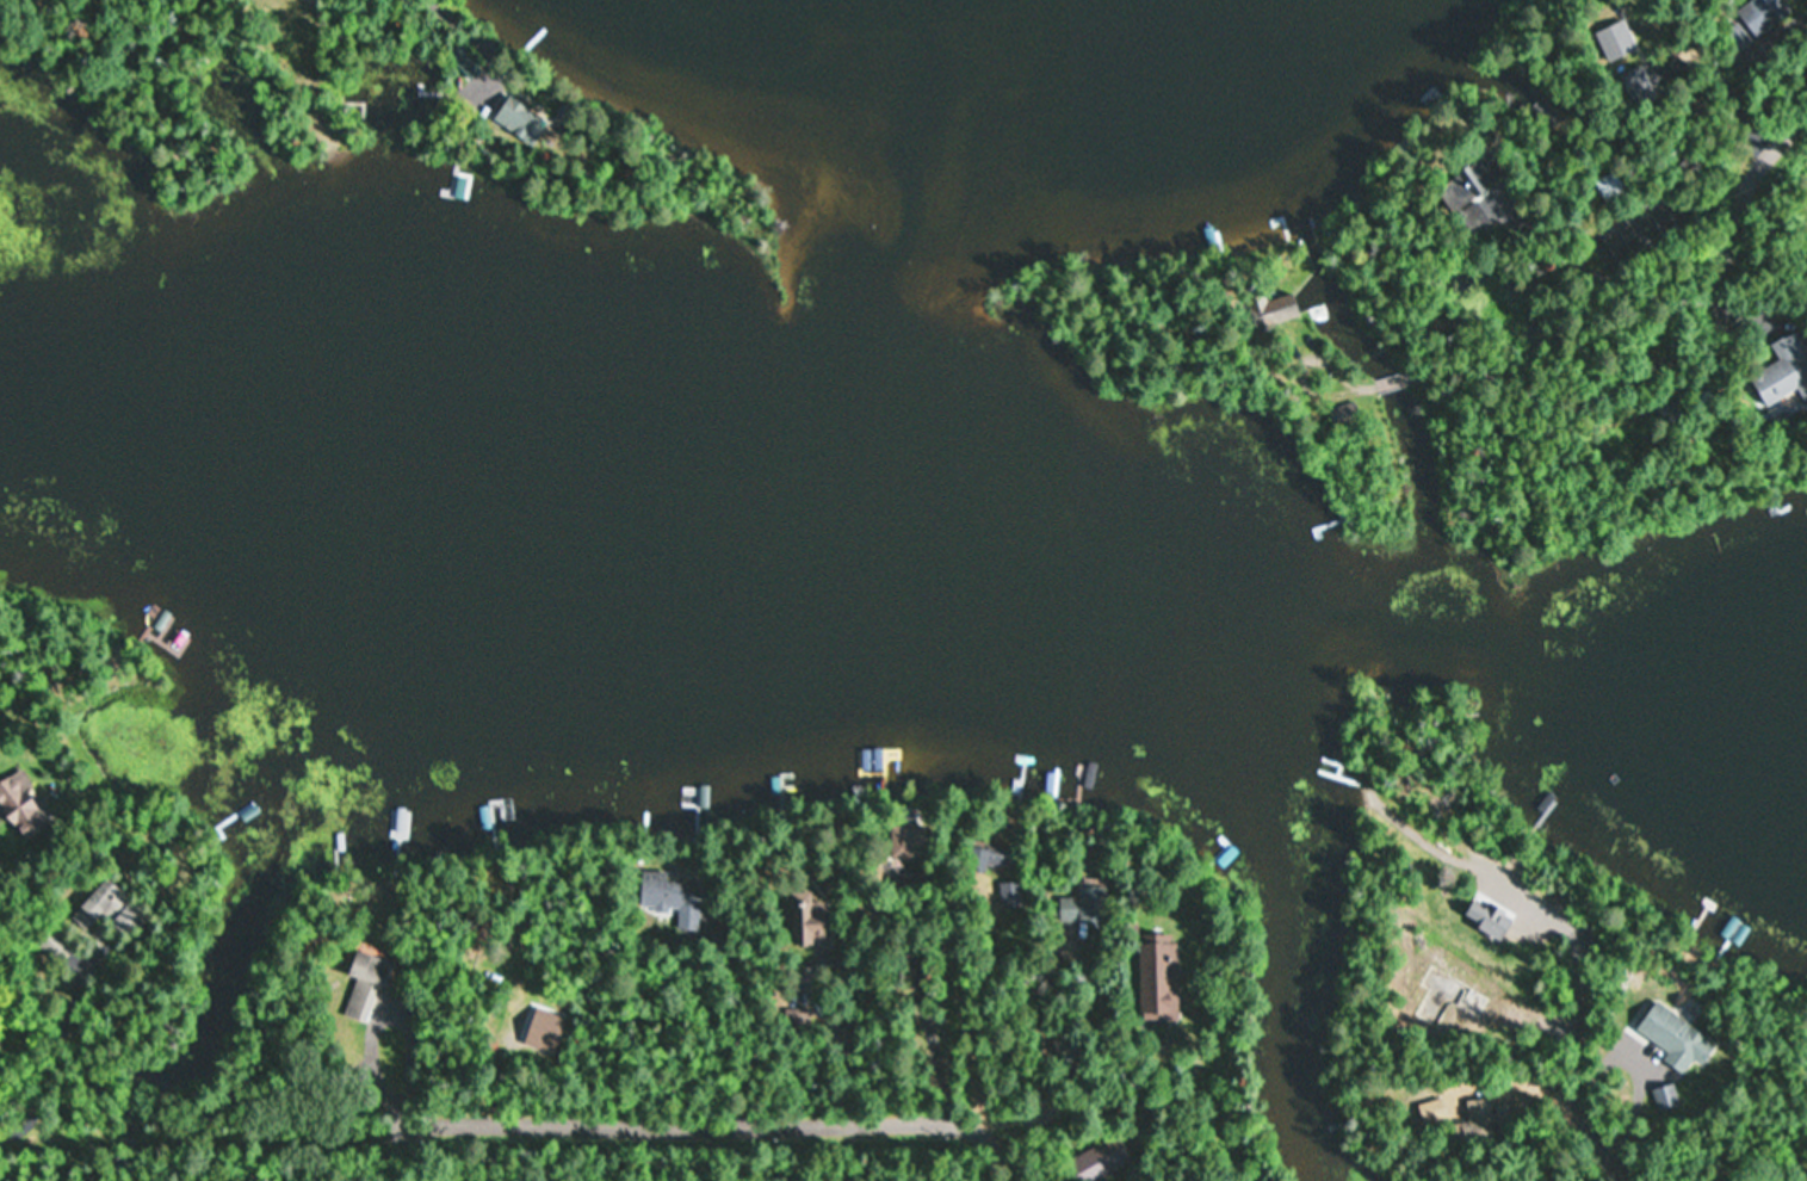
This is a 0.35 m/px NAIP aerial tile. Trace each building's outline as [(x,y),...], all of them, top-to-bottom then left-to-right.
[(1508,18),(1524,8),(1519,0),(1496,0),(1508,18)] [(1763,48),(1796,22),(1779,0),(1752,0),(1735,13),(1763,48)] [(1631,51),(1618,23),(1594,33),(1607,62),(1631,51)] [(1741,48),(1746,43),(1733,32),(1729,37),(1741,48)] [(451,56),(469,81),(481,72),(463,47),(451,56)] [(1618,77),(1632,101),(1653,89),(1639,65),(1618,77)] [(532,146),(547,120),(507,97),(492,123),(532,146)] [(1441,186),(1448,206),(1497,189),(1486,158),(1458,168),(1462,178),(1441,186)] [(1629,195),(1612,170),(1592,183),(1609,209),(1629,195)] [(1463,223),(1480,224),(1480,210),(1464,209),(1463,223)] [(1262,325),(1297,321),(1294,295),(1259,299),(1262,325)] [(1799,332),(1771,345),(1779,364),(1749,377),(1764,409),(1806,390),(1806,350),(1799,332)] [(1328,409),(1334,430),(1360,423),(1354,401),(1328,409)] [(16,843),(47,829),(28,788),(31,787),(23,770),(0,780),(0,807),(16,843)] [(890,825),(890,857),(919,857),(919,825),(890,825)] [(1014,843),(970,843),(970,870),(1014,870),(1014,843)] [(698,930),(699,897),(696,897),(697,881),(665,880),(666,872),(642,871),(640,908),(679,910),(678,929),(698,930)] [(145,914),(102,879),(86,899),(128,934),(145,914)] [(1102,924),(1101,885),(1078,886),(1078,898),(1058,898),(1059,925),(1102,924)] [(827,907),(812,907),(812,890),(793,890),(793,945),(827,945),(827,907)] [(72,948),(54,930),(43,941),(60,959),(72,948)] [(1138,943),(1140,1020),(1178,1019),(1177,934),(1149,934),(1150,943),(1138,943)] [(369,1024),(391,961),(369,954),(371,948),(357,943),(346,975),(357,979),(344,1016),(369,1024)] [(1457,1004),(1474,1018),(1487,1001),(1470,988),(1457,1004)] [(1655,1000),(1632,1030),(1689,1073),(1711,1043),(1655,1000)] [(1447,1119),(1443,1099),(1420,1104),(1424,1124),(1447,1119)] [(1490,1099),(1467,1099),(1467,1127),(1490,1127),(1490,1099)] [(1079,1180),(1097,1180),(1132,1163),(1118,1135),(1069,1161),(1079,1180)]
